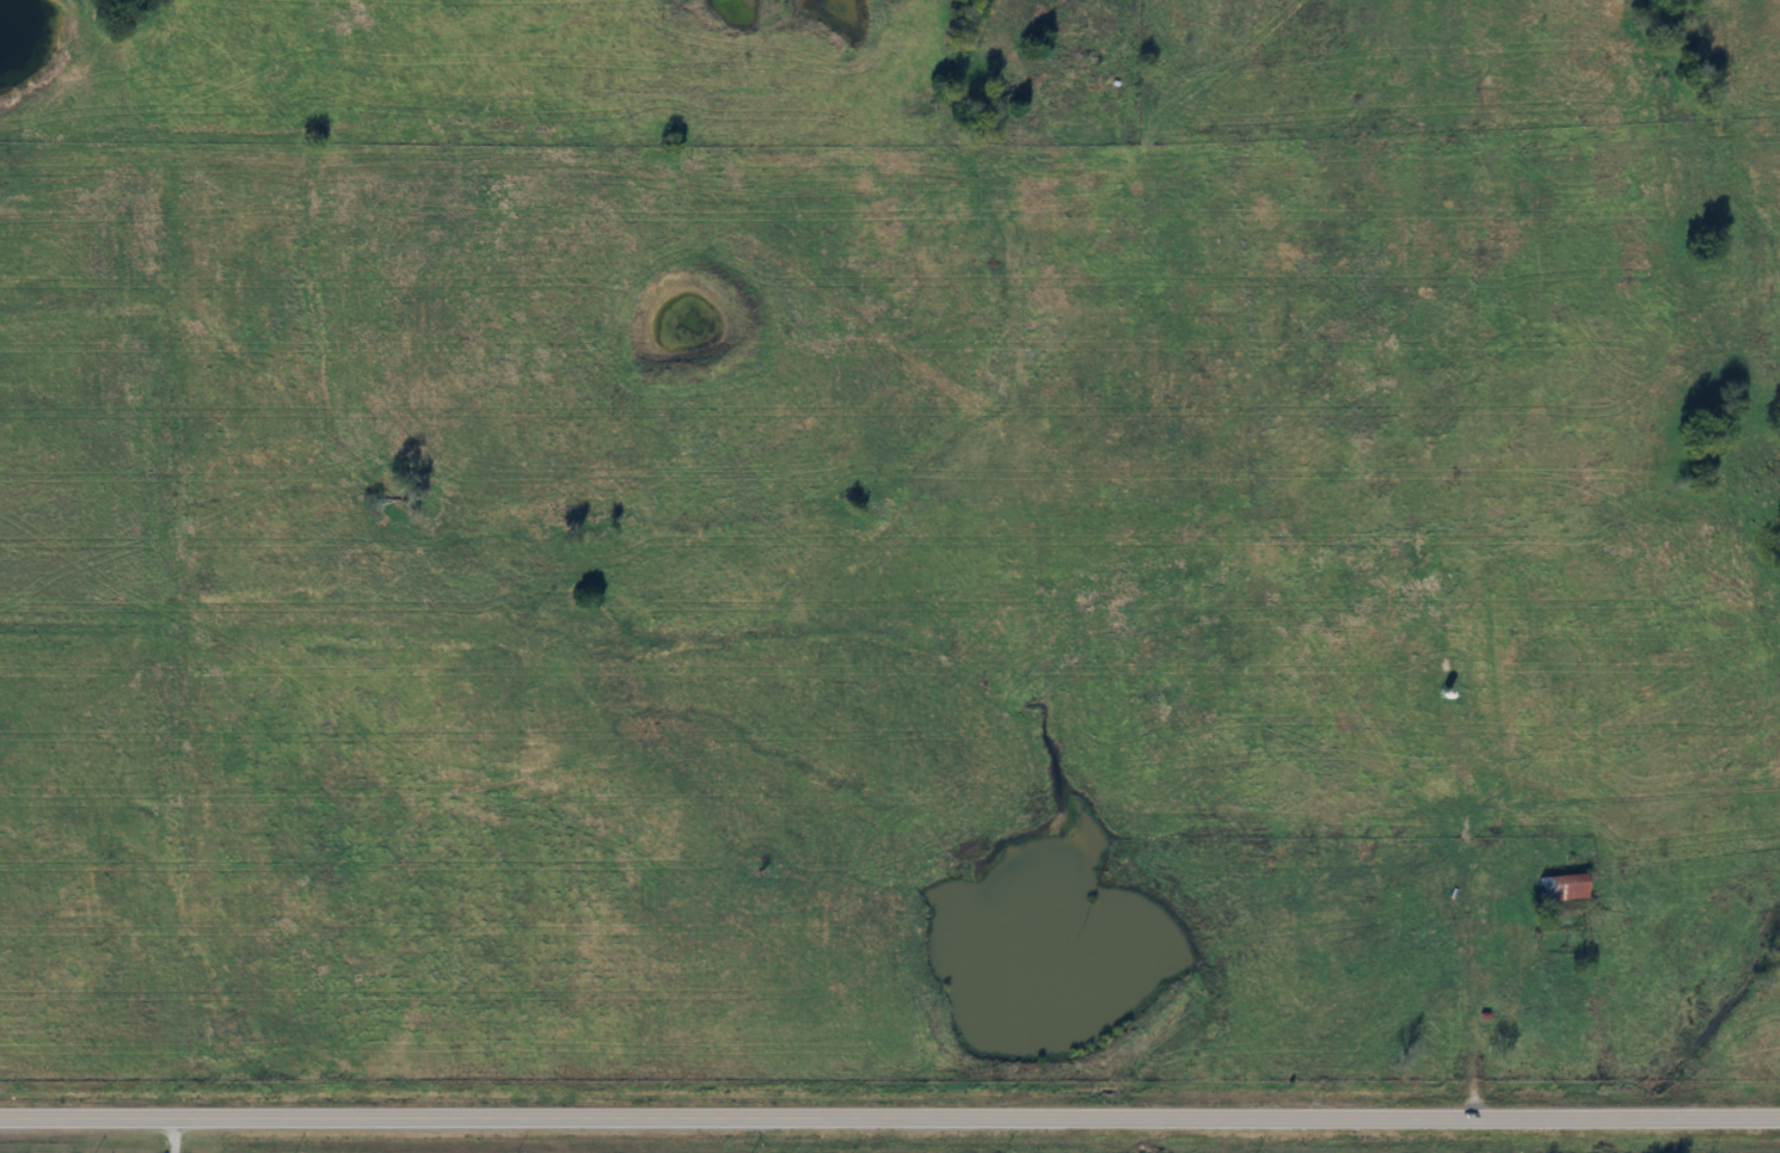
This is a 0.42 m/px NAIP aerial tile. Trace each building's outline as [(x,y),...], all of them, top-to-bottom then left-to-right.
[(1538,878),(1540,904),(1583,900),(1581,875),(1538,878)]
